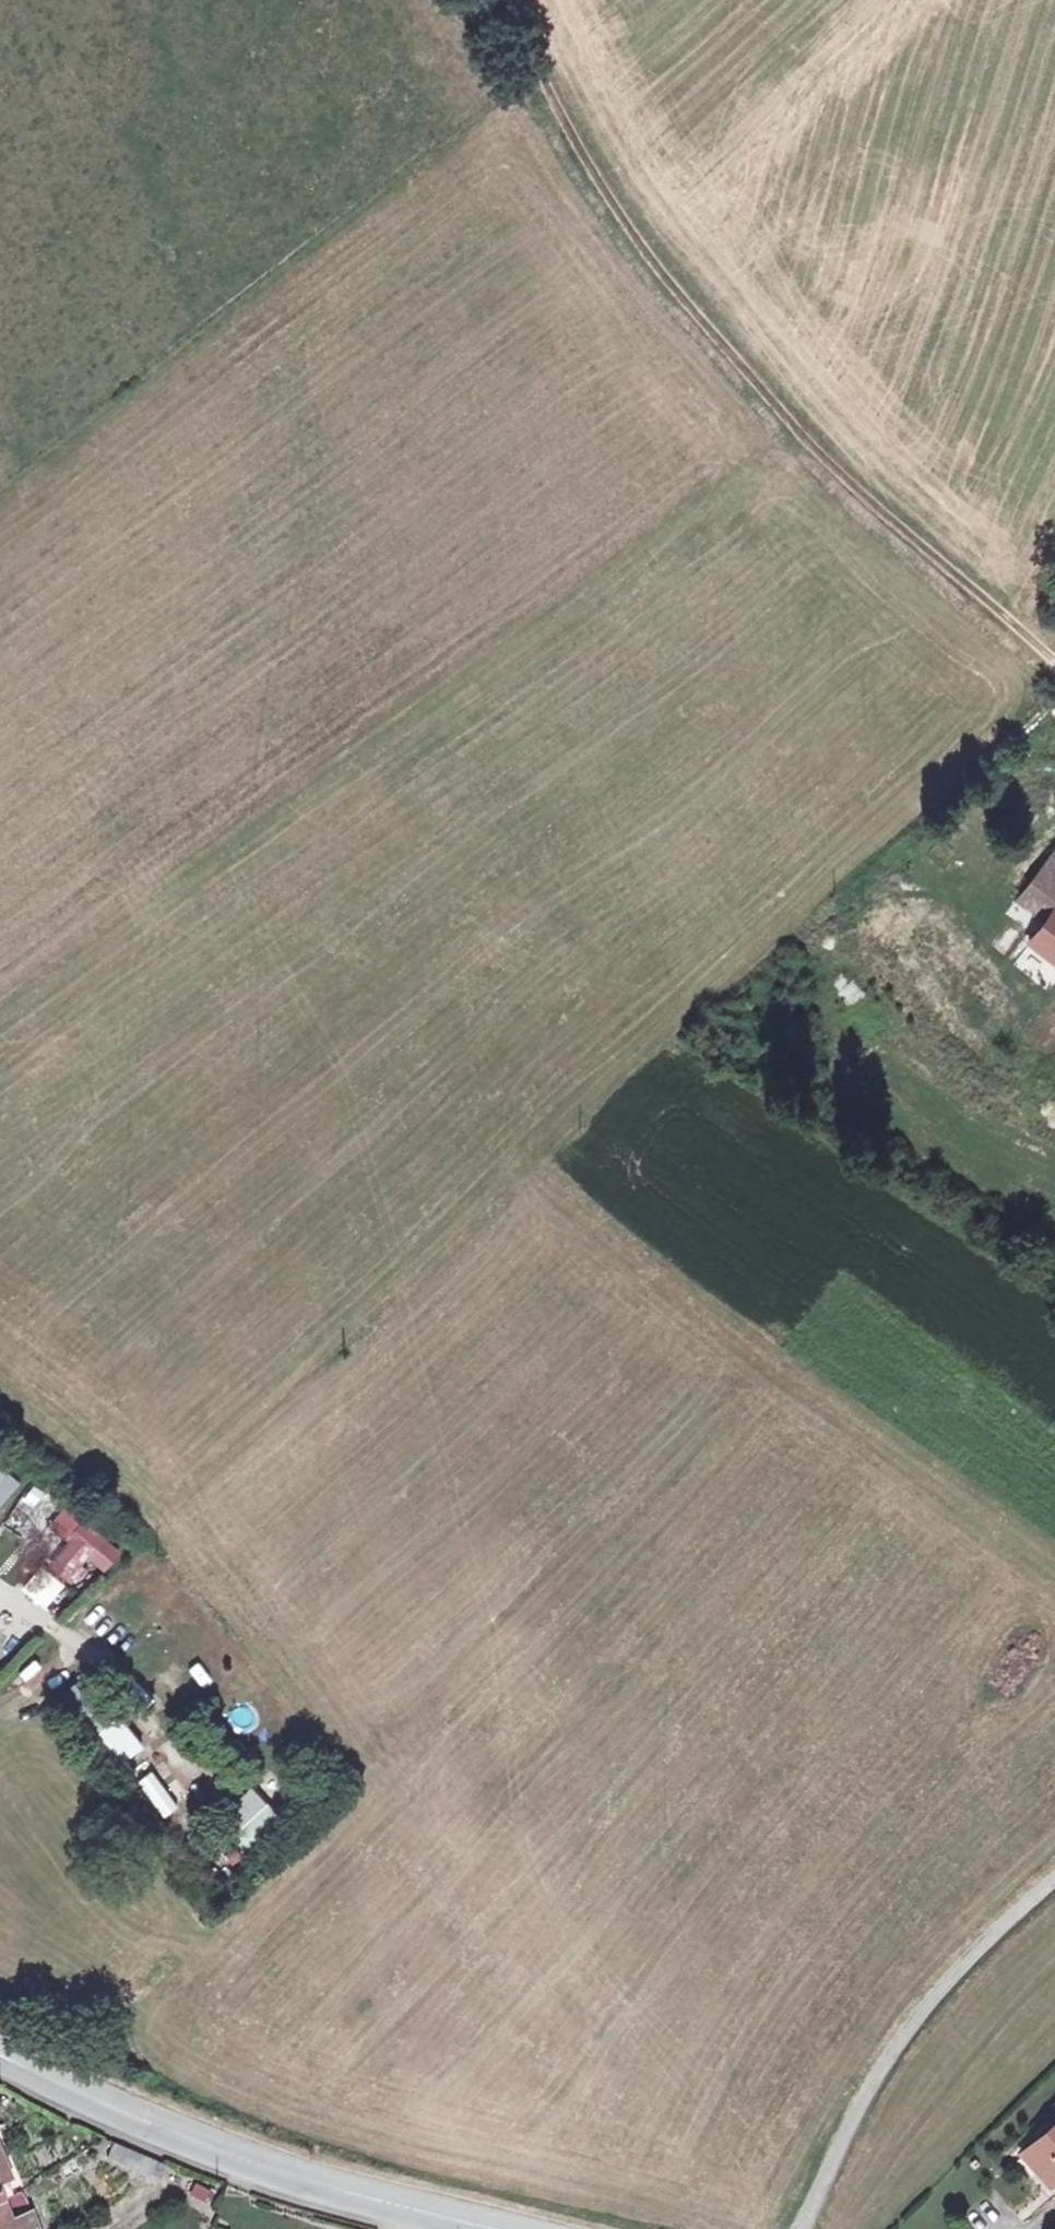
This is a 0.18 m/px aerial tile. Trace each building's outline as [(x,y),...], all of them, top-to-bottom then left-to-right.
[(1019,900),(1040,916),(1047,922),(1045,925),(1036,937),(1031,943),(1054,962),(1054,854),(1019,900)] [(1036,937),(1045,925),(1026,910),(1016,922),(1036,937)] [(18,1484),(0,1469),(0,1504),(18,1484)] [(70,1535),(74,1538),(54,1562),(73,1579),(107,1539),(83,1520),(70,1535)] [(19,1631),(4,1626),(0,1640),(0,1662),(8,1665),(19,1631)] [(139,1780),(163,1817),(178,1807),(154,1770),(139,1780)] [(261,1789),(226,1803),(241,1841),(277,1826),(261,1789)] [(1024,2161),(1053,2194),(1054,2192),(1054,2134),(1024,2161)] [(113,2143),(107,2157),(158,2180),(165,2165),(113,2143)] [(9,2180),(0,2158),(0,2184),(9,2180)] [(0,2205),(0,2228),(35,2228),(30,2216),(9,2224),(1,2204),(0,2205)]
